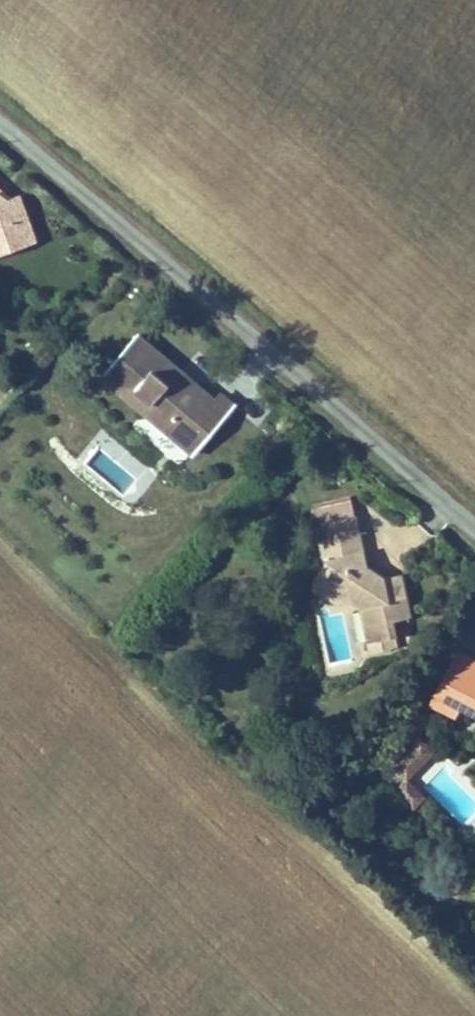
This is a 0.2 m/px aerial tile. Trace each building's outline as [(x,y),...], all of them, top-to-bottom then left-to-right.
[(0,194),(0,198),(7,204),(10,202),(0,194)] [(37,246),(20,199),(10,202),(7,204),(0,198),(0,259),(37,246)] [(216,402),(137,335),(97,381),(192,461),(238,407),(223,394),(216,402)] [(123,493),(136,479),(98,443),(85,457),(123,493)] [(363,533),(356,501),(316,509),(323,541),(363,533)] [(363,533),(323,541),(327,561),(336,605),(348,601),(362,611),(371,656),(399,650),(394,622),(414,618),(405,578),(387,582),(370,570),(363,533)] [(336,605),(327,561),(311,579),(315,595),(336,605)] [(458,652),(428,710),(456,725),(461,716),(474,723),(474,661),(458,652)]
